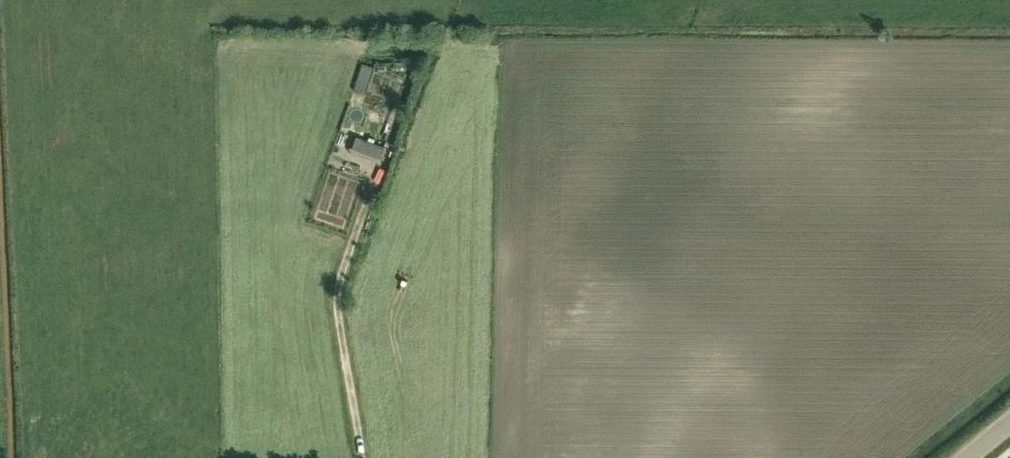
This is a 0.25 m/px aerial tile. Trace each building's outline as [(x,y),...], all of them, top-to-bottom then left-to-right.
[(383,160),(387,147),(358,138),(354,150),(383,160)] [(364,204),(371,182),(349,176),(342,198),(364,204)]
